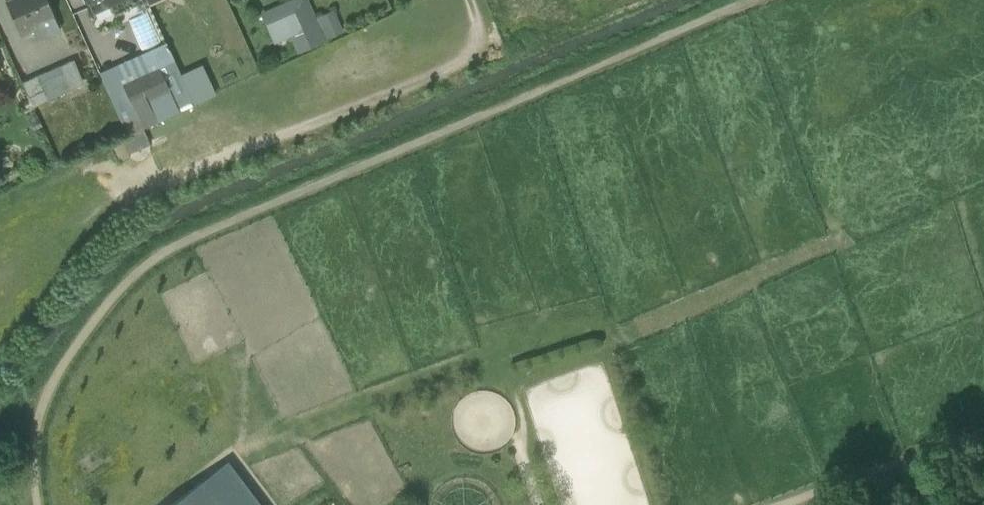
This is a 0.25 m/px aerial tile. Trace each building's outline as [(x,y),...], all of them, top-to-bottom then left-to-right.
[(18,30),(53,15),(46,0),(7,0),(5,1),(18,30)] [(90,11),(115,0),(85,0),(90,11)] [(265,24),(274,42),(303,29),(295,11),(265,24)] [(114,69),(122,86),(159,69),(168,90),(183,84),(165,46),(114,69)] [(22,83),(32,105),(80,83),(71,61),(22,83)] [(117,114),(126,135),(137,130),(128,109),(132,106),(122,86),(114,69),(99,76),(117,114)] [(168,90),(159,69),(122,86),(132,106),(147,99),(168,90)] [(187,79),(193,99),(202,96),(196,76),(187,79)] [(193,105),(183,84),(168,90),(178,112),(193,105)] [(157,121),(147,99),(132,106),(128,109),(137,130),(157,121)] [(226,463),(171,504),(257,504),(226,463)]
